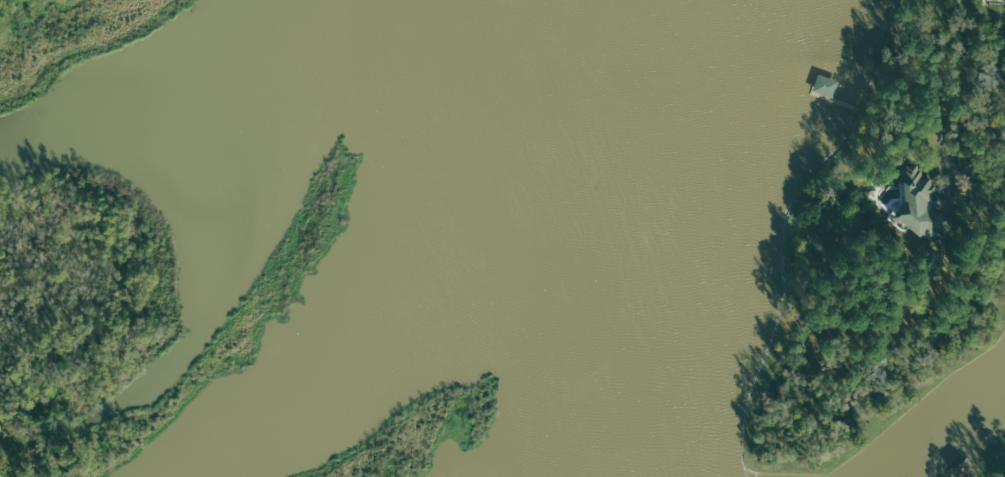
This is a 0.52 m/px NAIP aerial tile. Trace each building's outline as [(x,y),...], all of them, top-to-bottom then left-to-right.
[(836,97),(840,80),(820,75),(816,91),(836,97)] [(895,214),(919,236),(925,235),(932,241),(944,227),(943,212),(934,204),(934,196),(936,193),(936,185),(927,177),(923,178),(923,171),(916,164),(908,165),(903,170),(905,203),(895,214)]
